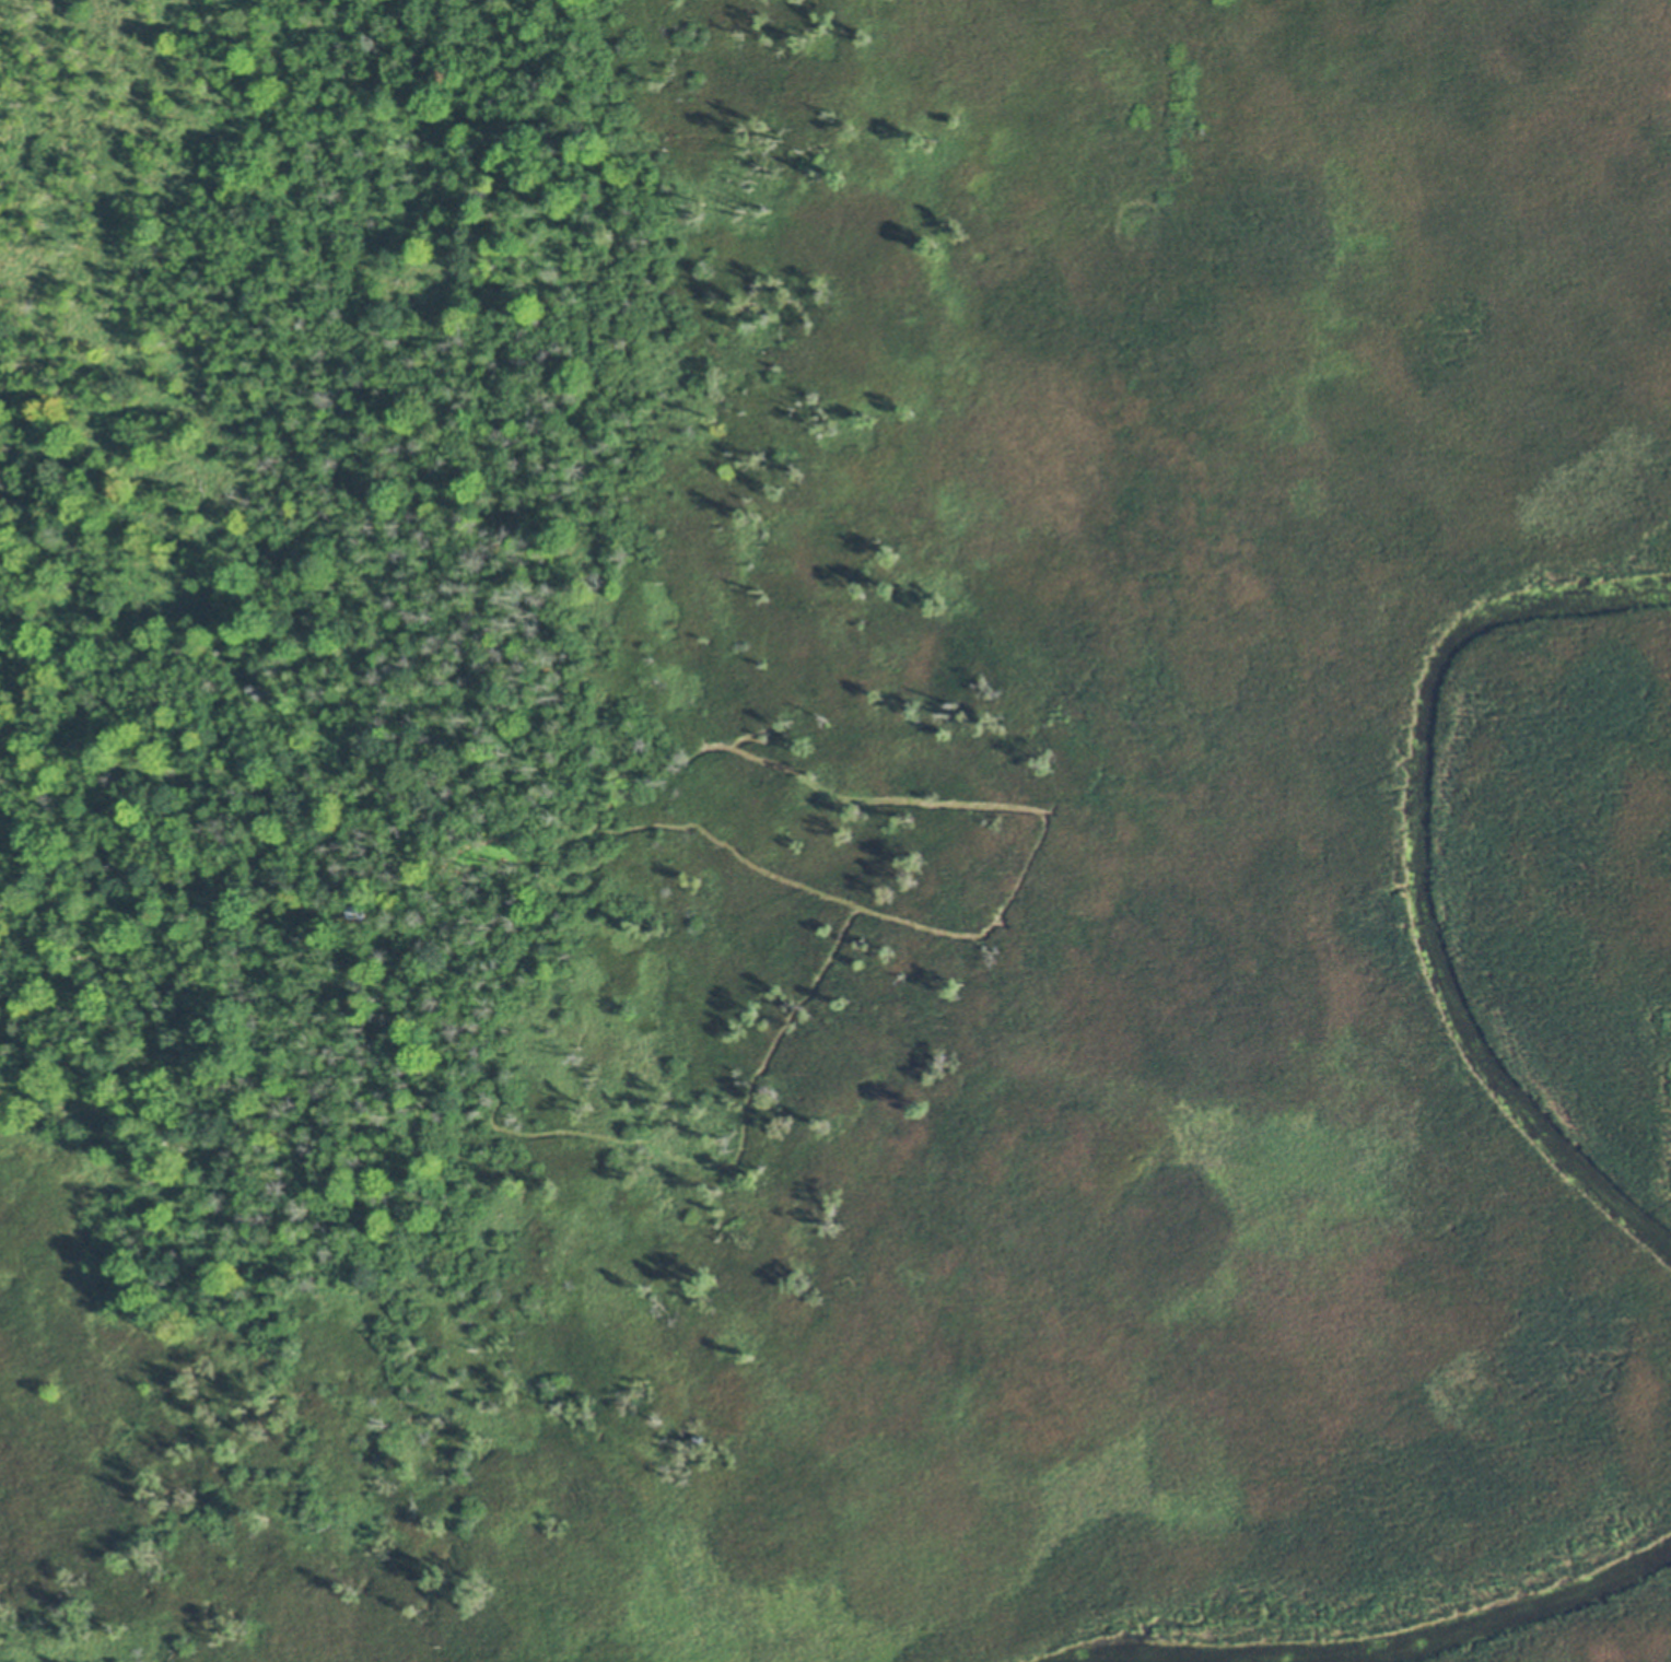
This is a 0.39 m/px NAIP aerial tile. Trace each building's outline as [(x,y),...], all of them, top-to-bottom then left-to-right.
[(349,917),(350,904),(367,905),(366,918),(349,917)]
